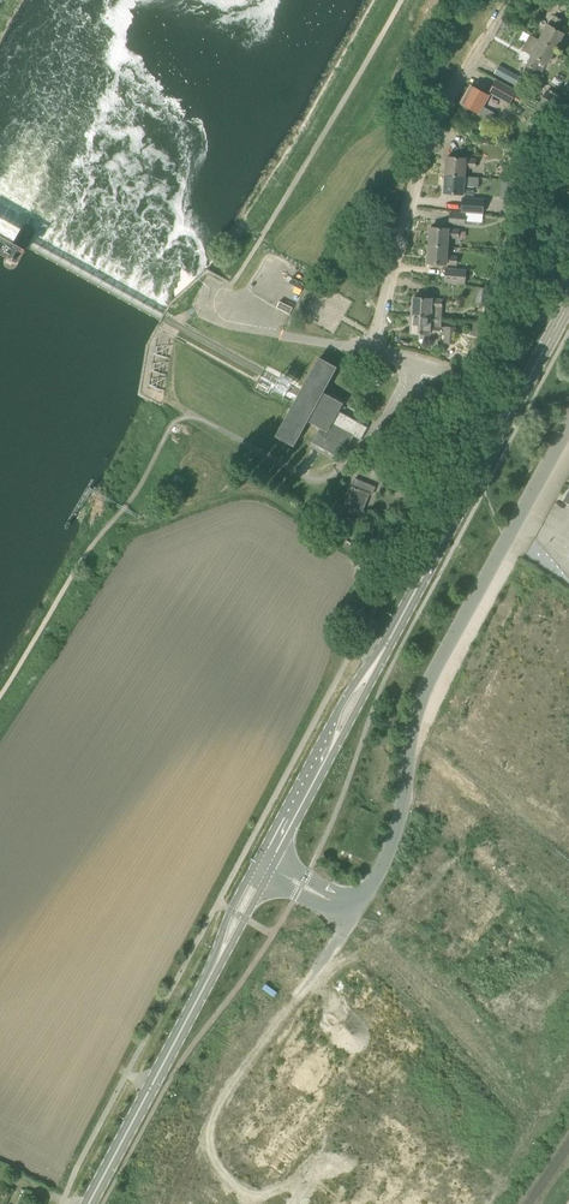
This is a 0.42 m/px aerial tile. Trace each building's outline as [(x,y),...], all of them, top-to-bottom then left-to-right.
[(548,25),(539,40),(556,49),(564,34),(557,30),(562,21),(554,16),(549,26),(548,25)] [(450,22),(445,30),(450,34),(455,26),(450,22)] [(542,74),(547,65),(556,49),(539,40),(530,35),(522,50),(531,55),(531,56),(532,56),(527,66),(542,74)] [(495,74),(505,79),(515,85),(519,76),(499,65),(495,74)] [(496,80),(490,90),(501,96),(499,98),(510,104),(517,91),(496,80)] [(523,94),(527,86),(528,85),(521,81),(516,90),(523,94)] [(471,85),(461,104),(491,121),(495,114),(483,107),(489,95),(471,85)] [(536,101),(540,94),(527,86),(523,94),(536,101)] [(562,115),(568,103),(546,91),(539,103),(562,115)] [(563,119),(558,127),(567,132),(568,129),(568,123),(563,119)] [(465,159),(447,157),(446,175),(464,177),(465,167),(475,168),(476,160),(465,159)] [(535,179),(541,166),(537,163),(531,176),(535,179)] [(446,175),(445,193),(463,194),(473,195),(474,187),(463,186),(464,177),(446,175)] [(480,213),(481,201),(462,199),(461,211),(480,213)] [(450,214),(449,223),(465,224),(466,215),(450,214)] [(17,266),(34,235),(36,232),(36,230),(35,229),(34,228),(28,224),(25,224),(23,225),(16,238),(5,259),(4,261),(4,263),(5,266),(10,270),(12,270),(15,269),(17,266)] [(448,229),(430,228),(429,246),(447,247),(448,237),(458,238),(459,230),(448,229)] [(429,246),(428,263),(446,265),(446,264),(457,265),(457,257),(447,256),(447,247),(429,246)] [(466,270),(445,268),(444,282),(465,283),(466,270)] [(474,303),(488,306),(489,306),(491,289),(477,287),(474,303)] [(413,298),(412,315),(441,317),(442,300),(432,299),(413,298)] [(442,335),(443,327),(441,327),(442,318),(441,317),(412,315),(411,333),(419,334),(419,340),(421,343),(426,343),(429,341),(429,334),(442,335)] [(473,322),(470,335),(481,338),(484,325),(473,322)] [(454,343),(455,331),(455,328),(446,327),(445,343),(454,343)] [(320,358),(302,389),(278,433),(294,442),(307,419),(328,431),(343,403),(322,391),(335,367),(320,358)] [(452,439),(457,430),(445,423),(440,432),(452,439)] [(370,468),(382,473),(387,461),(376,455),(370,468)] [(355,479),(345,505),(347,506),(362,512),(363,510),(369,494),(372,495),(375,487),(355,479)] [(336,526),(339,518),(344,507),(335,503),(327,522),(336,526)] [(369,512),(363,510),(362,512),(347,506),(344,515),(364,524),(369,512)]
